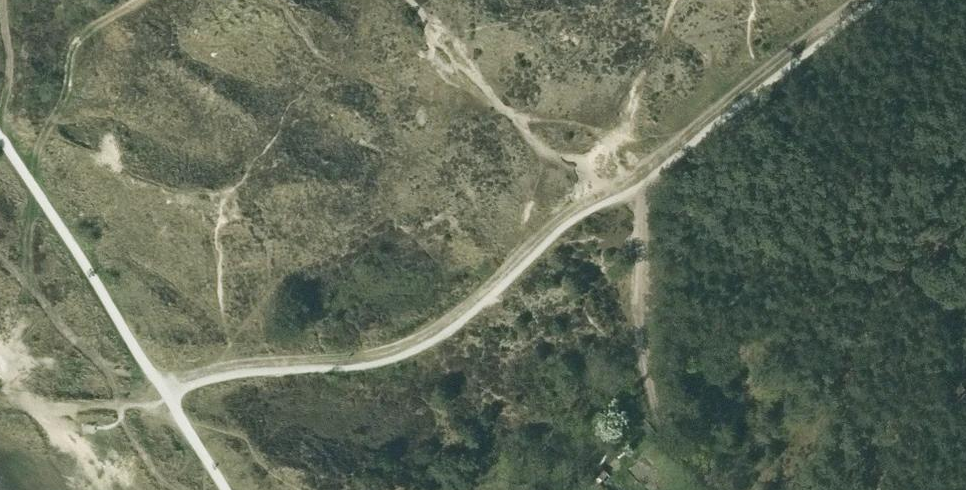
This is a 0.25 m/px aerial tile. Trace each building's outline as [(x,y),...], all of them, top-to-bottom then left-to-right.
[(651,489),(671,489),(680,482),(649,448),(629,466),(651,489)]
